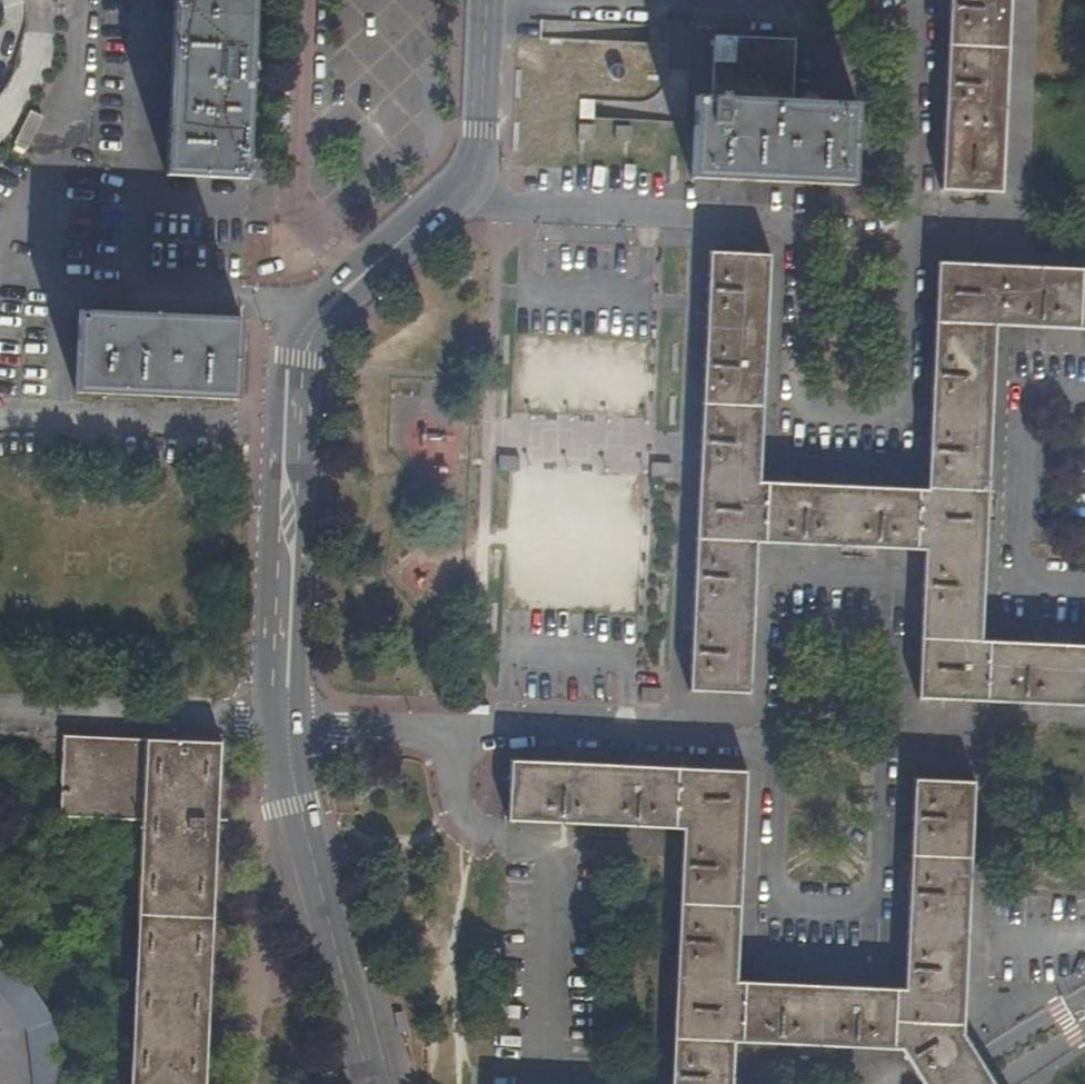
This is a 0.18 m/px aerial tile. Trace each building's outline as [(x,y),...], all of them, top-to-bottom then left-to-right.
[(165,172),(248,175),(253,0),(170,0),(165,172)] [(937,32),(927,196),(989,197),(997,21),(998,0),(938,0),(937,32)] [(693,93),(688,177),(850,182),(853,102),(789,100),(791,36),(712,34),(710,94),(693,93)] [(709,250),(699,450),(687,687),(749,691),(757,544),(783,546),(921,553),(913,695),(1084,704),(1084,642),(978,636),(987,458),(994,325),(1084,330),(1084,262),(935,254),(925,456),(924,484),(788,477),(759,475),(760,451),(770,252),(709,250)] [(83,306),(76,389),(235,394),(240,311),(83,306)] [(59,732),(55,810),(138,815),(127,1010),(123,1083),(201,1083),(208,967),(214,862),(220,739),(59,732)] [(726,1069),(727,1039),(745,1039),(895,1045),(908,1068),(960,1037),(956,1033),(963,899),(968,800),(969,778),(909,776),(902,933),(900,985),(792,981),(756,981),(730,980),(736,849),(737,828),(739,764),(579,759),(505,757),(502,817),(676,825),(675,846),(665,1083),(726,1083),(726,1069)] [(26,1027),(35,1083),(64,1083),(52,1008),(0,939),(0,991),(26,1027)] [(984,1074),(960,1037),(908,1068),(919,1083),(990,1083),(984,1074)]
